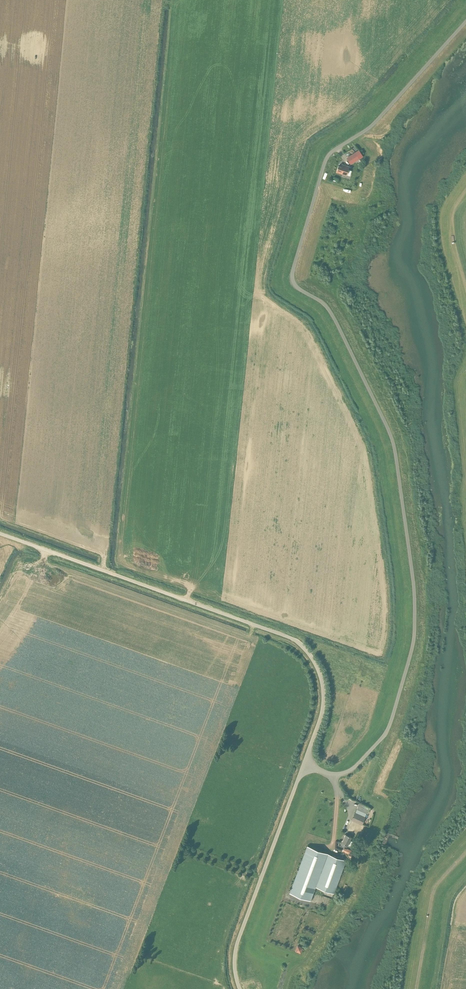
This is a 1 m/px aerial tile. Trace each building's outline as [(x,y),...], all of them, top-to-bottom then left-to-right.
[(355,153),(347,158),(350,164),(359,159),(361,157),(363,156),(359,150),(355,153)] [(338,166),(336,172),(346,175),(348,170),(350,170),(351,167),(349,167),(342,164),(341,167),(338,166)] [(355,813),(352,820),(362,824),(365,817),(355,813)] [(351,837),(345,834),(342,843),(344,844),(343,846),(346,847),(351,837)] [(334,893),(346,860),(328,853),(307,846),(290,893),(311,901),(316,887),(334,893)] [(343,848),(342,851),(347,853),(353,856),(354,856),(356,853),(346,849),(343,848)]
